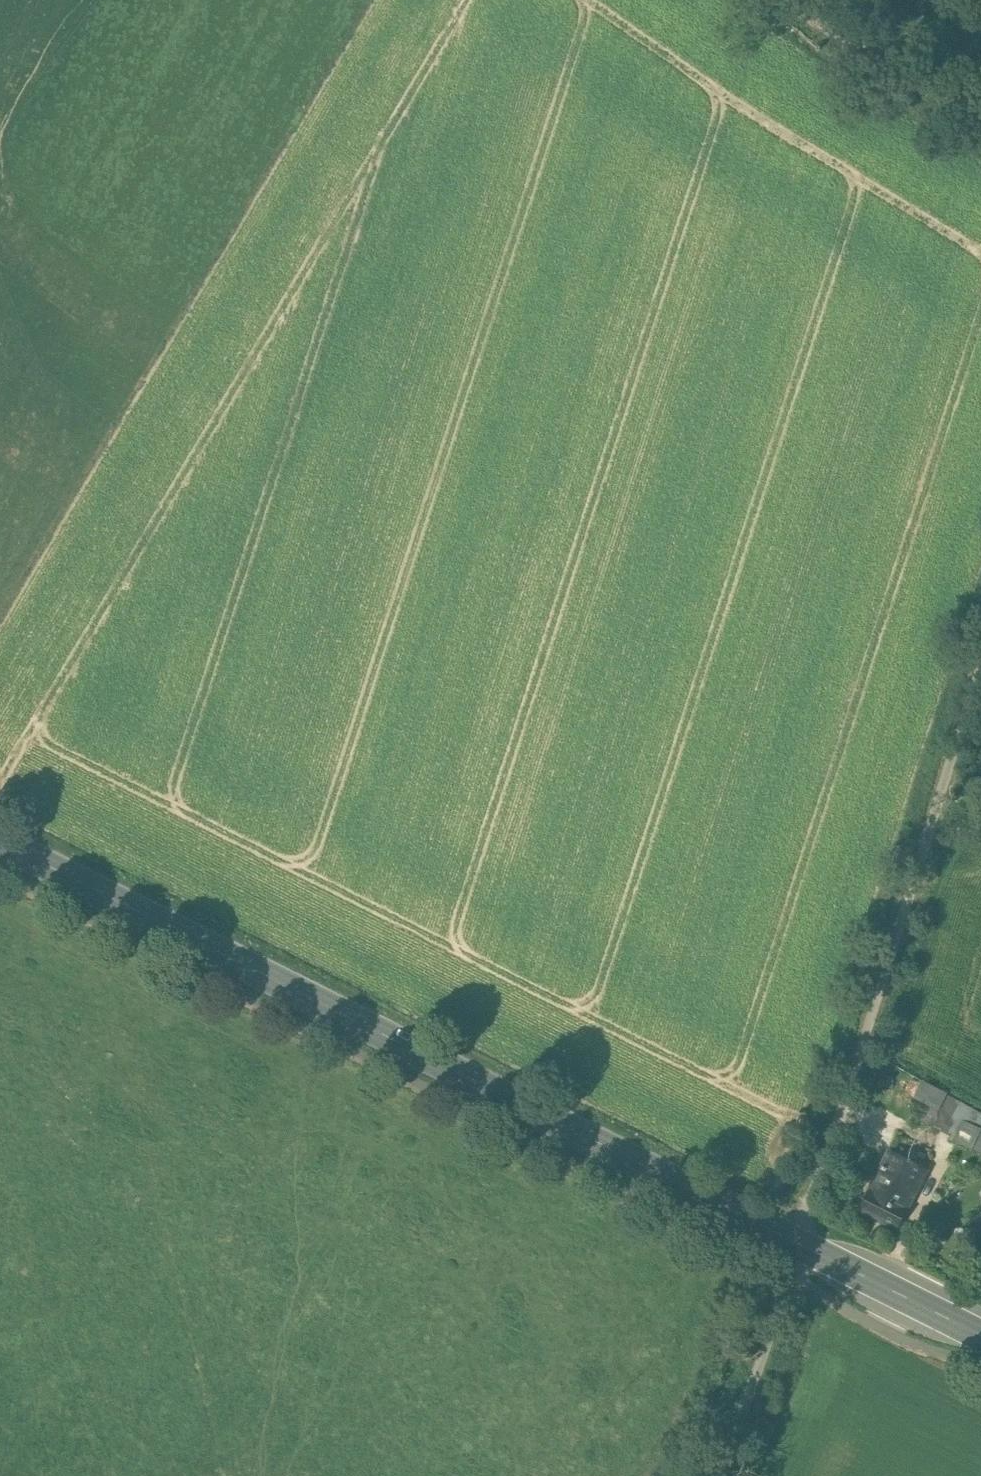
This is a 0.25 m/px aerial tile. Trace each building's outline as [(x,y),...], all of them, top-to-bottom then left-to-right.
[(943,1107),(949,1088),(920,1080),(915,1099),(943,1107)] [(979,1128),(965,1122),(966,1120),(949,1112),(946,1117),(923,1105),(917,1117),(947,1134),(951,1127),(961,1131),(956,1141),(971,1147),(979,1128)] [(926,1170),(890,1151),(881,1169),(917,1188),(926,1170)] [(917,1188),(881,1169),(869,1192),(868,1192),(860,1208),(898,1227),(906,1211),(905,1211),(917,1188)]
